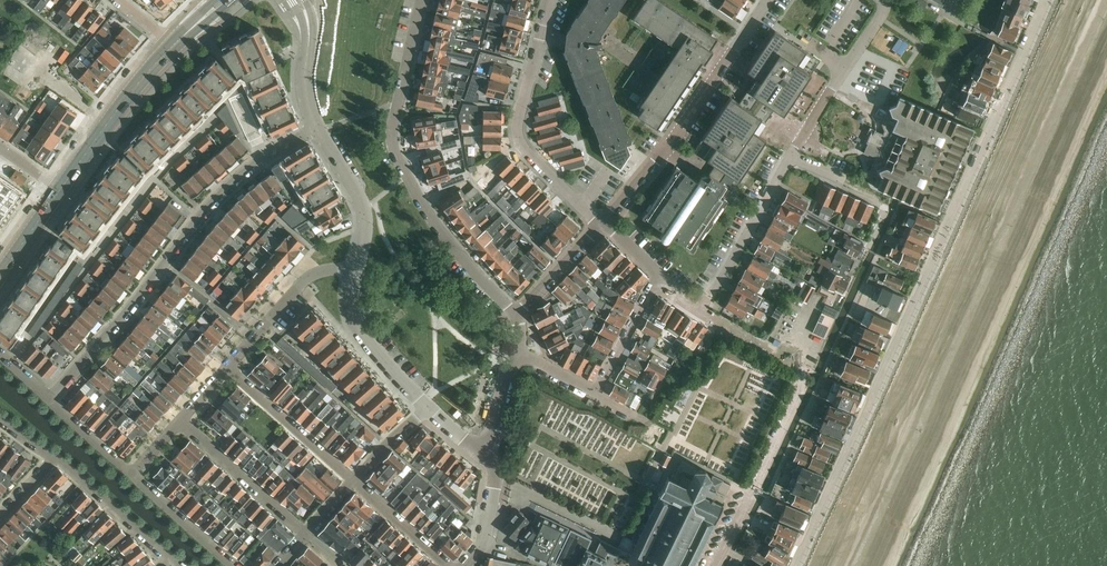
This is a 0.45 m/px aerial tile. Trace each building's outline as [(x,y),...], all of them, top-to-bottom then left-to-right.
[(34,8),(40,13),(50,0),(41,0),(36,6),(34,8)] [(51,21),(55,25),(59,20),(64,14),(64,13),(66,10),(73,16),(85,0),(68,0),(55,17),(51,21)] [(85,0),(73,16),(83,24),(96,9),(85,0)] [(154,0),(153,1),(153,3),(159,10),(162,10),(168,5),(168,4),(168,3),(171,0),(154,0)] [(437,12),(459,18),(461,12),(463,11),(486,18),(487,13),(462,5),(445,0),(440,0),(437,12)] [(462,5),(487,13),(489,6),(468,0),(445,0),(462,5)] [(566,52),(603,148),(602,149),(605,159),(621,169),(627,160),(631,154),(628,145),(632,143),(631,141),(632,139),(629,133),(628,132),(620,112),(621,111),(619,106),(618,106),(610,85),(610,84),(608,79),(607,78),(599,57),(600,56),(598,52),(597,51),(596,49),(596,48),(598,48),(602,49),(602,48),(603,44),(597,44),(596,42),(597,42),(598,41),(599,40),(602,36),(602,35),(608,26),(614,16),(615,16),(618,12),(618,11),(624,2),(625,1),(625,0),(590,0),(567,34),(569,35),(569,36),(568,50),(568,51),(566,52)] [(633,18),(678,48),(676,51),(659,76),(644,99),(640,104),(644,106),(638,115),(660,130),(698,73),(696,72),(702,62),(707,56),(711,49),(718,38),(661,0),(645,0),(633,18)] [(723,2),(719,9),(733,19),(741,7),(730,0),(720,0),(723,2)] [(913,3),(924,9),(925,7),(927,2),(923,0),(914,0),(913,3)] [(1006,10),(1009,11),(1023,17),(1026,10),(1029,11),(1031,7),(1029,6),(1015,0),(1011,0),(1006,10)] [(493,3),(491,9),(499,11),(509,14),(526,18),(530,6),(512,2),(508,1),(507,6),(493,3)] [(76,33),(72,38),(77,42),(81,37),(86,31),(85,30),(87,28),(94,33),(106,17),(96,9),(83,24),(76,33)] [(1009,11),(998,35),(1013,41),(1013,42),(1014,41),(1024,18),(1023,17),(1009,11)] [(437,12),(434,26),(451,30),(451,29),(456,30),(459,18),(437,12)] [(509,14),(506,26),(523,30),(526,18),(509,14)] [(68,21),(63,28),(67,31),(73,24),(68,21)] [(107,21),(102,27),(109,33),(117,40),(130,52),(139,42),(125,28),(121,25),(116,30),(107,21)] [(434,26),(431,39),(448,43),(455,45),(478,50),(480,43),(456,38),(454,38),(455,31),(451,30),(434,26)] [(520,42),(523,30),(506,26),(503,38),(520,42)] [(102,27),(98,32),(105,37),(109,33),(102,27)] [(21,354),(35,338),(34,338),(35,337),(47,319),(59,302),(72,284),(84,267),(91,257),(150,180),(230,101),(229,98),(235,95),(242,92),(262,136),(264,140),(299,124),(273,69),(274,68),(277,67),(260,29),(232,48),(230,49),(219,56),(126,149),(125,150),(124,151),(120,156),(118,158),(114,164),(112,166),(107,173),(105,175),(101,181),(99,183),(97,185),(96,187),(91,193),(90,195),(89,196),(84,202),(82,204),(78,211),(76,213),(71,219),(70,221),(68,223),(66,225),(61,231),(60,233),(58,236),(0,318),(0,339),(21,354)] [(730,97),(694,151),(715,165),(709,174),(708,173),(707,176),(720,184),(721,182),(727,173),(739,181),(767,140),(758,134),(771,114),(769,112),(772,107),(784,115),(813,72),(820,61),(805,51),(775,30),(754,62),(748,71),(757,78),(739,103),(730,97)] [(488,34),(487,41),(497,43),(498,45),(496,52),(514,57),(515,54),(517,55),(520,42),(503,38),(488,34)] [(94,37),(86,45),(91,49),(94,46),(102,53),(98,58),(113,72),(121,62),(108,50),(107,49),(98,40),(94,37)] [(431,39),(428,52),(445,56),(452,58),(473,62),(474,62),(475,56),(455,52),(453,50),(455,45),(448,43),(431,39)] [(117,40),(108,50),(121,62),(130,52),(117,40)] [(990,41),(986,47),(990,49),(987,56),(1006,65),(1012,52),(1008,50),(993,43),(990,41)] [(85,47),(81,52),(87,58),(88,58),(93,63),(89,68),(104,81),(113,72),(98,58),(85,47)] [(428,52),(425,65),(443,69),(446,70),(470,75),(471,69),(450,64),(452,58),(445,56),(428,52)] [(481,52),(474,74),(478,75),(509,83),(514,67),(506,65),(508,59),(481,52)] [(980,52),(975,62),(983,66),(983,67),(1000,75),(1006,65),(987,56),(980,52)] [(76,57),(69,65),(73,69),(76,66),(85,73),(80,79),(95,92),(104,81),(89,68),(80,60),(76,57)] [(425,65),(422,78),(440,82),(447,84),(448,78),(445,77),(446,70),(443,69),(425,65)] [(973,72),(971,77),(995,88),(1000,75),(983,67),(980,75),(973,72)] [(474,74),(465,100),(478,102),(479,95),(476,95),(480,82),(485,83),(486,81),(489,82),(489,84),(486,95),(505,100),(506,98),(507,98),(508,97),(509,93),(508,91),(507,91),(509,83),(478,75),(474,74)] [(968,85),(965,91),(969,92),(987,101),(989,101),(995,88),(971,77),(968,85)] [(422,78),(419,91),(437,95),(437,94),(444,96),(447,84),(440,82),(422,78)] [(458,81),(457,86),(458,87),(466,88),(467,83),(467,82),(459,80),(458,81)] [(419,91),(416,105),(434,109),(442,111),(444,105),(435,103),(437,95),(419,91)] [(963,104),(962,105),(978,113),(981,114),(987,101),(969,92),(963,104)] [(0,105),(0,129),(7,118),(9,115),(6,113),(5,108),(11,100),(6,96),(0,105)] [(540,107),(537,107),(539,115),(554,111),(555,112),(562,110),(558,96),(538,101),(540,107)] [(873,135),(865,152),(886,161),(874,186),(877,187),(901,198),(937,214),(974,130),(939,114),(937,113),(929,110),(900,97),(896,105),(890,107),(890,108),(890,109),(892,115),(889,123),(882,125),(885,131),(883,134),(875,131),(873,135)] [(954,100),(951,106),(960,110),(957,117),(974,124),(978,113),(962,105),(963,104),(954,100)] [(61,101),(53,113),(70,125),(79,113),(61,101)] [(0,129),(0,136),(8,141),(20,124),(15,116),(21,107),(16,104),(9,115),(7,118),(0,129)] [(39,104),(35,109),(40,113),(44,107),(39,104)] [(227,104),(217,113),(224,121),(230,127),(235,134),(240,132),(227,104)] [(464,104),(460,116),(461,123),(462,123),(469,124),(470,113),(478,114),(478,106),(464,104)] [(484,111),(484,124),(502,124),(502,112),(484,111)] [(536,121),(533,122),(536,131),(540,130),(540,132),(555,128),(554,126),(558,125),(556,117),(555,112),(554,111),(539,115),(535,116),(536,121)] [(53,113),(44,125),(62,137),(70,125),(53,113)] [(411,117),(411,118),(412,128),(413,129),(415,129),(415,134),(435,131),(458,127),(457,120),(436,124),(435,116),(423,118),(422,117),(421,116),(411,117)] [(224,121),(218,126),(224,132),(230,127),(224,121)] [(484,136),(484,137),(502,137),(502,124),(484,124),(484,136)] [(44,125),(36,137),(53,149),(62,137),(44,125)] [(19,132),(14,139),(19,143),(24,136),(31,141),(31,144),(28,149),(38,156),(37,157),(37,158),(45,164),(46,163),(51,156),(51,155),(50,154),(53,149),(36,137),(28,131),(23,127),(19,132)] [(541,135),(537,136),(539,145),(542,144),(544,149),(548,148),(564,143),(563,142),(562,138),(560,129),(556,131),(555,128),(540,132),(541,135)] [(435,131),(415,134),(416,139),(415,139),(414,140),(415,146),(416,147),(417,147),(418,148),(437,145),(435,131)] [(233,141),(227,147),(238,160),(249,150),(238,137),(235,134),(230,138),(233,141)] [(207,135),(202,140),(208,147),(213,142),(207,135)] [(484,136),(475,136),(475,143),(483,143),(483,149),(501,150),(502,137),(484,137),(484,136)] [(421,159),(419,159),(422,167),(424,167),(425,171),(446,164),(443,154),(448,152),(448,151),(462,146),(460,138),(452,141),(444,143),(437,145),(426,148),(429,155),(421,157),(421,159)] [(202,140),(197,144),(203,151),(208,147),(202,140)] [(564,143),(548,148),(550,156),(553,155),(555,160),(559,158),(575,154),(574,153),(573,148),(571,140),(569,141),(563,142),(564,143)] [(309,144),(283,159),(290,170),(293,168),(294,171),(291,173),(298,184),(301,182),(303,185),(300,187),(306,198),(309,196),(311,199),(313,203),(310,205),(316,214),(317,215),(335,204),(343,200),(342,197),(342,196),(339,191),(338,191),(336,189),(334,190),(332,187),(330,183),(332,182),(331,180),(331,179),(328,173),(327,173),(326,171),(323,173),(321,170),(324,168),(323,166),(323,165),(320,160),(319,159),(317,157),(315,159),(313,156),(316,154),(314,152),(315,151),(312,146),(310,146),(309,144)] [(227,147),(216,156),(227,169),(238,160),(227,147)] [(575,154),(559,158),(562,166),(564,166),(566,171),(586,165),(582,151),(574,153),(575,154)] [(185,155),(179,160),(186,167),(191,162),(185,155)] [(216,156),(205,166),(216,178),(227,169),(216,156)] [(499,173),(488,184),(493,189),(517,165),(507,156),(495,169),(499,173)] [(179,160),(174,164),(181,171),(186,167),(179,160)] [(280,162),(272,167),(280,179),(281,179),(288,175),(280,162)] [(427,175),(424,176),(427,184),(429,184),(430,185),(437,182),(440,189),(468,179),(466,171),(456,175),(455,173),(450,175),(446,164),(425,171),(427,175)] [(475,165),(469,167),(471,173),(478,170),(475,165)] [(517,165),(493,189),(497,193),(508,182),(513,187),(526,174),(517,165)] [(205,166),(194,175),(205,188),(216,178),(205,166)] [(650,214),(647,219),(665,232),(662,237),(662,240),(663,242),(665,243),(667,243),(669,243),(673,237),(690,248),(693,243),(696,245),(706,230),(704,229),(710,220),(712,221),(723,206),(720,204),(723,199),(725,198),(726,199),(728,197),(731,193),(732,192),(720,184),(707,176),(702,177),(698,182),(680,170),(677,175),(674,173),(664,189),(667,191),(660,200),(658,198),(648,212),(650,214)] [(16,172),(12,178),(22,185),(26,179),(16,172)] [(272,173),(259,182),(271,196),(283,187),(272,173)] [(526,174),(513,187),(522,195),(522,196),(535,183),(526,174)] [(194,175),(183,185),(194,197),(205,188),(194,175)] [(482,178),(477,183),(488,194),(493,189),(488,184),(482,178)] [(21,195),(0,180),(0,225),(21,195)] [(259,182),(248,192),(260,205),(271,196),(259,182)] [(511,206),(515,211),(516,211),(521,207),(527,200),(531,204),(531,205),(543,192),(535,183),(522,196),(511,206)] [(824,184),(817,201),(824,204),(821,212),(826,214),(837,189),(824,184)] [(444,201),(440,203),(448,215),(463,204),(467,201),(474,196),(480,192),(474,186),(469,191),(465,194),(461,189),(453,194),(451,191),(441,197),(444,201)] [(493,189),(488,194),(492,198),(497,193),(493,189)] [(837,189),(826,214),(831,216),(835,209),(841,212),(849,195),(837,189)] [(248,192),(237,202),(250,214),(255,210),(259,214),(260,213),(264,210),(260,205),(248,192)] [(480,192),(474,196),(475,197),(478,202),(484,196),(480,192)] [(531,204),(525,209),(531,215),(536,209),(540,213),(541,212),(552,201),(551,200),(552,199),(548,195),(547,196),(543,192),(531,205),(531,204)] [(782,204),(801,215),(808,203),(789,192),(788,193),(786,192),(783,198),(785,199),(782,204)] [(849,195),(841,212),(848,215),(845,222),(850,225),(861,200),(849,195)] [(147,197),(143,203),(151,209),(155,204),(147,197)] [(501,207),(506,201),(502,197),(497,203),(501,207)] [(281,198),(275,203),(281,211),(287,206),(281,198)] [(861,200),(850,225),(855,227),(859,220),(866,223),(874,206),(861,200)] [(463,204),(448,215),(451,218),(450,220),(453,224),(455,224),(469,214),(471,212),(467,208),(471,206),(467,201),(463,204)] [(237,202),(227,212),(240,225),(249,215),(250,214),(237,202)] [(143,203),(139,208),(147,214),(151,209),(143,203)] [(168,204),(160,214),(174,226),(183,215),(168,204)] [(308,219),(294,228),(300,234),(319,223),(323,230),(329,226),(330,227),(333,225),(334,226),(340,222),(339,222),(343,219),(342,218),(343,218),(335,204),(317,215),(316,214),(314,216),(308,219)] [(550,204),(542,212),(546,216),(553,208),(550,204)] [(293,205),(282,217),(294,228),(308,219),(293,205)] [(777,208),(774,214),(775,215),(775,217),(790,225),(791,226),(795,218),(800,221),(803,216),(781,205),(780,207),(779,209),(777,208)] [(511,206),(505,212),(510,216),(515,211),(511,206)] [(270,207),(265,212),(273,219),(277,213),(270,207)] [(494,207),(488,212),(492,216),(498,211),(494,207)] [(456,225),(455,227),(458,231),(460,230),(462,233),(476,223),(477,222),(486,215),(488,213),(485,208),(477,215),(473,211),(471,213),(471,212),(469,214),(455,224),(456,225)] [(909,210),(903,224),(908,226),(929,236),(930,236),(936,221),(918,213),(909,210)] [(227,212),(217,224),(231,235),(240,225),(227,212)] [(265,212),(261,217),(268,224),(273,219),(265,212)] [(540,213),(533,221),(541,228),(549,219),(541,212),(540,213)] [(160,214),(152,225),(166,236),(174,226),(160,214)] [(483,232),(470,242),(472,246),(471,247),(476,253),(477,251),(494,237),(493,237),(490,233),(501,222),(506,218),(502,215),(486,229),(483,232)] [(486,215),(477,222),(481,226),(489,219),(486,215)] [(520,215),(514,220),(524,230),(529,225),(520,215)] [(567,216),(557,227),(558,227),(570,239),(580,228),(567,216)] [(775,217),(769,228),(785,238),(791,241),(794,235),(787,232),(790,225),(775,217)] [(131,219),(127,224),(134,230),(138,225),(131,219)] [(505,226),(503,228),(507,232),(513,226),(509,222),(505,226)] [(896,226),(894,232),(904,236),(907,226),(898,222),(896,226)] [(476,223),(462,233),(465,237),(465,239),(468,242),(470,242),(483,232),(476,223)] [(127,224),(123,229),(130,235),(134,230),(127,224)] [(217,224),(208,235),(222,246),(231,235),(217,224)] [(152,225),(144,235),(158,247),(162,243),(166,236),(152,225)] [(904,237),(925,246),(929,236),(908,226),(904,237)] [(253,227),(248,232),(255,239),(260,234),(253,227)] [(540,237),(540,240),(540,242),(542,244),(541,245),(553,257),(570,239),(558,227),(555,230),(550,236),(548,234),(546,234),(543,234),(540,237)] [(769,228),(761,241),(792,259),(793,257),(793,255),(792,253),(790,252),(788,252),(779,248),(781,246),(784,239),(785,238),(769,228)] [(835,229),(833,233),(840,237),(842,231),(835,228),(835,229)] [(268,230),(262,237),(290,262),(295,257),(296,257),(299,253),(299,252),(300,250),(305,244),(292,233),(285,241),(280,241),(268,230)] [(517,230),(510,236),(515,241),(521,234),(517,230)] [(494,237),(477,251),(480,255),(480,257),(483,260),(485,260),(498,248),(495,244),(497,243),(496,242),(503,235),(499,231),(493,237),(494,237)] [(248,232),(243,238),(251,244),(255,239),(248,232)] [(832,233),(828,243),(834,246),(839,237),(832,233)] [(840,237),(837,241),(844,245),(847,247),(845,251),(859,258),(862,251),(860,250),(864,243),(845,233),(843,237),(840,237)] [(144,235),(136,246),(150,258),(158,247),(144,235)] [(208,235),(199,246),(212,258),(222,246),(208,235)] [(523,235),(519,239),(527,247),(527,252),(526,254),(542,269),(550,260),(534,245),(523,235)] [(605,236),(591,251),(597,256),(594,259),(597,262),(599,264),(602,261),(616,246),(605,236)] [(901,236),(896,248),(920,259),(925,246),(904,237),(901,236)] [(262,237),(258,240),(263,245),(273,254),(268,259),(282,271),(290,262),(262,237)] [(114,240),(110,245),(118,251),(122,246),(114,240)] [(498,248),(485,260),(493,269),(517,244),(513,241),(505,249),(501,245),(498,248)] [(761,241),(754,253),(766,260),(765,260),(774,265),(775,264),(779,267),(783,260),(789,264),(792,259),(761,241)] [(130,242),(122,252),(128,257),(142,268),(150,258),(136,246),(130,242)] [(517,244),(493,269),(496,272),(496,274),(499,277),(501,278),(502,278),(514,265),(509,260),(521,248),(517,244)] [(110,245),(106,250),(114,256),(118,251),(110,245)] [(191,257),(190,258),(204,270),(206,267),(212,258),(199,246),(191,257)] [(616,246),(602,261),(607,265),(602,270),(607,274),(625,255),(616,246)] [(235,247),(230,252),(237,259),(242,254),(235,247)] [(888,258),(887,258),(909,267),(915,270),(920,259),(896,248),(892,247),(889,255),(888,258)] [(828,256),(826,259),(832,263),(849,271),(855,261),(851,259),(853,256),(839,249),(834,259),(828,256)] [(230,252),(225,258),(233,264),(237,259),(230,252)] [(249,252),(245,256),(250,260),(254,256),(249,252)] [(254,256),(250,260),(257,266),(262,261),(255,255),(254,256)] [(514,265),(502,278),(510,286),(522,274),(528,267),(532,262),(523,255),(520,258),(525,263),(518,270),(514,265)] [(581,261),(579,264),(583,268),(591,276),(592,275),(596,278),(602,271),(599,268),(595,263),(587,255),(581,261)] [(606,284),(606,287),(612,290),(612,289),(612,284),(613,280),(613,279),(619,274),(623,278),(635,265),(627,256),(614,269),(608,276),(606,284)] [(128,257),(119,267),(134,279),(142,268),(128,257)] [(753,257),(746,269),(757,275),(765,280),(766,279),(773,283),(775,282),(777,281),(778,279),(778,277),(778,275),(770,271),(774,265),(765,260),(764,262),(753,257)] [(190,258),(181,270),(194,281),(204,270),(190,258)] [(268,259),(260,269),(273,281),(282,271),(268,259)] [(99,260),(95,265),(102,271),(106,266),(99,260)] [(251,261),(248,266),(255,273),(255,274),(251,279),(265,290),(273,281),(260,269),(251,261)] [(532,262),(528,267),(532,271),(536,266),(532,262)] [(823,262),(818,271),(826,276),(831,266),(823,262)] [(826,276),(821,284),(826,287),(826,290),(831,292),(833,291),(834,291),(835,289),(843,293),(849,282),(851,277),(844,273),(845,270),(832,264),(831,266),(826,276)] [(95,265),(91,271),(98,276),(102,271),(95,265)] [(577,266),(570,274),(582,286),(584,288),(588,284),(586,282),(590,278),(577,266)] [(874,266),(872,271),(878,273),(875,278),(883,281),(883,282),(901,290),(904,281),(903,281),(887,274),(888,272),(874,266)] [(119,267),(111,278),(125,289),(131,282),(134,279),(119,267)] [(522,274),(510,286),(513,289),(512,290),(516,294),(517,293),(519,294),(530,282),(526,278),(532,271),(528,267),(522,274)] [(625,280),(616,289),(620,294),(632,300),(635,302),(640,292),(639,291),(645,285),(644,284),(649,278),(637,267),(625,280)] [(215,269),(211,274),(218,281),(223,276),(215,269)] [(232,270),(228,275),(233,279),(237,275),(232,270)] [(745,271),(739,283),(757,293),(762,285),(766,288),(774,292),(777,286),(765,280),(757,275),(756,277),(745,271)] [(177,274),(169,285),(183,297),(184,297),(188,292),(205,305),(210,300),(204,296),(192,286),(177,274)] [(211,274),(206,279),(214,286),(218,281),(211,274)] [(228,275),(222,281),(236,293),(233,296),(235,298),(226,307),(239,319),(256,300),(243,288),(233,279),(228,275)] [(812,275),(809,281),(815,285),(819,279),(812,275)] [(568,276),(560,284),(572,296),(576,292),(588,304),(593,300),(587,294),(580,288),(568,276)] [(111,278),(103,289),(117,300),(125,289),(111,278)] [(599,278),(595,283),(603,291),(606,287),(606,284),(599,278)] [(251,279),(243,288),(256,300),(265,290),(251,279)] [(83,280),(79,285),(86,291),(90,285),(83,280)] [(735,290),(733,294),(759,308),(764,297),(739,283),(738,285),(736,284),(733,289),(735,290)] [(802,289),(798,297),(807,303),(809,298),(815,288),(806,283),(802,289)] [(79,285),(75,290),(82,296),(86,291),(79,285)] [(169,285),(161,295),(175,307),(183,297),(169,285)] [(558,286),(552,292),(553,293),(553,292),(562,301),(567,296),(558,286)] [(603,291),(603,293),(617,300),(619,296),(619,295),(620,294),(614,291),(612,290),(606,287),(603,291)] [(883,287),(877,301),(892,308),(897,310),(903,296),(900,295),(883,287)] [(102,289),(94,299),(108,310),(109,309),(117,300),(103,289),(102,289)] [(215,289),(211,294),(216,299),(220,294),(215,289)] [(591,289),(587,294),(593,300),(597,304),(600,299),(601,298),(591,289)] [(732,295),(725,307),(743,317),(747,310),(761,318),(764,312),(763,312),(732,294),(732,295)] [(161,295),(153,306),(167,317),(175,307),(161,295)] [(617,300),(613,306),(629,314),(634,305),(630,303),(619,296),(617,300)] [(657,305),(652,313),(659,317),(655,324),(663,328),(667,323),(675,307),(671,305),(671,304),(659,296),(655,304),(657,305)] [(94,299),(85,309),(99,320),(108,310),(94,299)] [(597,304),(595,308),(602,312),(602,311),(609,315),(606,320),(622,328),(627,317),(612,309),(613,307),(600,299),(597,304)] [(593,300),(588,306),(592,309),(597,304),(593,300)] [(67,301),(63,306),(70,312),(74,306),(67,301)] [(540,311),(533,315),(539,328),(564,315),(558,303),(553,306),(552,305),(550,303),(546,305),(546,304),(546,305),(543,307),(543,306),(542,306),(542,307),(538,309),(540,311)] [(195,305),(191,311),(197,315),(201,309),(195,305)] [(778,305),(773,316),(779,320),(785,309),(778,305)] [(63,306),(59,311),(66,317),(70,312),(63,306)] [(153,306),(145,316),(159,328),(165,332),(175,340),(178,336),(172,332),(167,328),(168,327),(163,323),(167,317),(153,306)] [(210,306),(206,311),(215,319),(211,324),(224,336),(233,326),(219,315),(212,308),(210,306)] [(577,313),(570,316),(575,326),(589,318),(590,317),(593,312),(583,306),(580,307),(584,316),(580,318),(577,313)] [(305,316),(292,327),(293,328),(316,353),(337,334),(330,326),(328,323),(324,319),(322,316),(314,308),(310,311),(309,311),(305,314),(305,316)] [(85,309),(77,318),(91,330),(99,320),(85,309)] [(678,336),(667,353),(674,358),(684,343),(688,338),(687,337),(698,322),(685,313),(684,315),(678,311),(669,324),(670,325),(667,329),(678,336)] [(822,312),(818,320),(831,326),(835,319),(822,312)] [(872,313),(866,325),(886,335),(892,322),(887,319),(874,313),(872,313)] [(74,322),(68,329),(82,340),(91,330),(77,318),(72,314),(69,318),(74,322)] [(202,315),(197,320),(207,329),(203,333),(216,345),(224,336),(211,324),(202,315)] [(139,323),(136,327),(150,338),(155,332),(161,336),(168,341),(172,344),(175,340),(165,332),(159,328),(145,316),(139,323)] [(187,316),(183,322),(188,326),(192,321),(188,317),(187,316)] [(589,319),(585,326),(591,329),(596,320),(590,317),(589,318),(589,319)] [(575,326),(546,340),(548,344),(547,346),(550,351),(551,352),(552,352),(569,343),(566,337),(574,333),(578,339),(578,338),(585,326),(589,319),(589,318),(575,326)] [(556,322),(540,330),(545,340),(566,329),(561,320),(556,322)] [(818,320),(812,332),(825,338),(831,326),(818,320)] [(642,338),(640,343),(652,349),(654,345),(658,339),(663,329),(655,324),(649,321),(643,331),(652,336),(649,342),(642,338)] [(51,322),(46,327),(53,333),(58,328),(51,322)] [(605,322),(599,333),(614,341),(620,330),(605,322)] [(688,338),(684,343),(694,350),(698,343),(702,346),(711,331),(708,329),(708,328),(698,322),(690,335),(688,338)] [(194,324),(190,328),(200,337),(195,342),(208,354),(216,345),(203,333),(194,324)] [(136,327),(128,337),(142,348),(144,350),(152,340),(150,338),(136,327)] [(865,328),(858,342),(879,351),(884,340),(880,338),(882,335),(880,334),(865,328)] [(68,329),(59,338),(73,350),(82,340),(68,329)] [(44,331),(40,335),(47,341),(51,337),(44,331)] [(185,334),(177,342),(181,346),(182,345),(185,341),(191,346),(187,351),(200,363),(201,362),(208,354),(195,342),(192,339),(186,333),(185,334)] [(337,334),(316,353),(339,379),(360,360),(353,352),(353,351),(351,349),(347,344),(345,342),(344,342),(337,334)] [(598,335),(592,345),(596,347),(607,353),(613,343),(598,335)] [(128,337),(119,347),(133,358),(138,353),(143,356),(146,352),(144,350),(142,348),(128,337)] [(283,337),(278,342),(278,343),(332,392),(337,386),(283,337)] [(559,357),(558,359),(558,361),(559,362),(558,362),(569,368),(577,353),(578,351),(580,352),(585,342),(578,338),(578,339),(572,342),(575,344),(572,350),(567,347),(562,357),(561,356),(559,357)] [(709,339),(704,347),(709,349),(713,341),(709,339)] [(55,340),(51,345),(57,350),(61,345),(55,340)] [(628,357),(626,362),(641,370),(641,369),(646,359),(647,358),(652,350),(652,349),(640,343),(637,341),(637,342),(632,352),(640,356),(637,361),(628,357)] [(177,342),(169,351),(170,352),(174,355),(177,350),(188,360),(184,365),(197,377),(206,367),(201,362),(200,363),(187,351),(182,345),(181,346),(177,342)] [(33,344),(22,356),(30,363),(41,351),(33,344)] [(579,354),(570,369),(581,375),(589,359),(592,353),(596,347),(592,345),(590,344),(587,351),(583,356),(579,354)] [(61,345),(57,350),(64,356),(68,351),(61,345)] [(856,345),(849,359),(862,364),(863,362),(872,365),(876,354),(856,345)] [(119,347),(110,357),(124,369),(129,373),(133,377),(137,373),(132,369),(128,365),(133,358),(119,347)] [(596,347),(592,353),(604,359),(607,353),(596,347)] [(277,353),(275,355),(281,360),(285,355),(280,350),(277,353)] [(41,351),(30,363),(38,371),(49,358),(41,351)] [(169,351),(166,356),(177,365),(173,370),(177,373),(176,374),(189,386),(197,377),(184,365),(170,352),(169,351)] [(154,352),(150,356),(151,357),(156,361),(160,357),(154,352)] [(679,352),(675,359),(684,364),(688,357),(679,352)] [(646,371),(640,381),(642,382),(641,383),(642,385),(646,387),(648,387),(648,386),(655,390),(661,380),(667,369),(660,365),(663,359),(654,354),(651,360),(647,358),(646,359),(641,369),(646,371)] [(267,355),(257,366),(277,384),(279,381),(282,378),(282,377),(280,376),(285,371),(280,367),(267,355)] [(110,357),(101,367),(115,379),(119,375),(121,376),(123,375),(135,385),(138,381),(133,377),(129,373),(124,369),(110,357)] [(151,357),(147,362),(152,366),(156,361),(151,357)] [(49,358),(38,371),(39,371),(47,379),(59,366),(58,366),(50,358),(49,358)] [(162,360),(158,364),(172,376),(167,381),(168,382),(168,383),(181,395),(189,386),(176,374),(177,373),(173,370),(162,360)] [(360,360),(339,379),(361,404),(383,385),(376,377),(374,374),(370,370),(368,368),(367,368),(360,360)] [(591,360),(583,376),(593,381),(601,366),(591,360)] [(847,361),(840,375),(855,382),(856,379),(865,383),(870,372),(847,361)] [(626,362),(615,382),(624,387),(630,390),(632,386),(635,381),(641,370),(626,362)] [(277,384),(268,393),(270,395),(279,403),(291,390),(295,387),(289,382),(289,380),(300,368),(295,363),(282,378),(279,381),(277,384)] [(256,367),(248,376),(260,387),(261,387),(268,393),(277,384),(257,366),(256,367)] [(100,369),(90,380),(105,393),(108,396),(118,404),(122,399),(110,389),(115,382),(100,369)] [(153,370),(149,374),(164,387),(160,392),(159,392),(173,404),(181,395),(168,383),(153,370)] [(825,377),(821,386),(836,393),(832,402),(854,412),(857,405),(857,406),(858,404),(857,403),(858,401),(860,401),(862,396),(861,395),(861,393),(825,377)] [(145,379),(141,383),(156,396),(152,401),(151,401),(165,413),(173,404),(159,392),(160,392),(145,379)] [(73,399),(67,405),(76,413),(88,400),(91,396),(98,389),(89,381),(81,389),(77,394),(76,393),(75,393),(72,397),(72,398),(73,399)] [(612,387),(610,393),(611,393),(610,395),(625,404),(630,406),(637,394),(631,391),(630,390),(624,387),(615,382),(615,384),(616,384),(614,388),(612,387)] [(300,402),(290,413),(292,415),(301,423),(311,412),(319,404),(320,402),(322,399),(323,399),(328,393),(322,388),(317,383),(314,387),(321,393),(316,399),(307,409),(302,404),(300,402)] [(634,384),(631,389),(637,393),(640,387),(634,384)] [(383,385),(361,404),(385,431),(398,419),(399,420),(403,417),(403,415),(406,412),(399,403),(397,400),(393,396),(391,393),(390,394),(383,385)] [(238,387),(229,396),(243,409),(249,415),(258,405),(251,399),(238,387)] [(137,388),(133,392),(148,405),(143,410),(157,422),(165,413),(151,401),(152,401),(141,392),(137,388)] [(291,390),(279,403),(288,411),(290,413),(300,402),(302,400),(308,393),(304,389),(297,396),(291,390)] [(328,393),(323,399),(329,403),(334,398),(328,393)] [(88,400),(76,413),(86,422),(100,406),(107,398),(104,394),(97,401),(91,396),(88,400)] [(229,397),(220,407),(234,420),(239,415),(245,420),(246,418),(249,415),(229,397)] [(125,402),(121,407),(125,411),(130,406),(139,415),(135,420),(148,432),(157,422),(143,410),(129,398),(125,402)] [(311,412),(301,423),(310,432),(320,421),(322,419),(335,405),(338,402),(334,398),(329,403),(316,417),(311,412)] [(587,403),(587,404),(593,407),(595,404),(596,402),(590,398),(587,403)] [(100,406),(86,422),(95,430),(116,406),(112,402),(105,410),(100,406)] [(824,402),(818,415),(849,429),(855,415),(824,402)] [(212,413),(205,421),(213,427),(214,426),(223,434),(228,439),(232,434),(238,427),(233,422),(218,409),(214,414),(212,413)] [(111,417),(98,432),(107,441),(121,425),(122,423),(129,417),(125,413),(117,422),(111,417)] [(818,415),(813,426),(844,439),(849,429),(818,415)] [(320,421),(310,432),(319,439),(331,428),(332,426),(338,420),(334,416),(327,424),(322,419),(320,421)] [(331,428),(319,439),(329,448),(341,434),(352,422),(350,420),(348,422),(346,420),(337,430),(332,426),(331,428)] [(121,425),(107,441),(112,445),(116,449),(138,425),(134,421),(127,428),(122,423),(121,425)] [(360,422),(354,429),(359,433),(365,426),(360,422)] [(138,425),(116,449),(125,457),(137,444),(133,440),(139,433),(144,437),(147,433),(138,425)] [(351,442),(339,457),(349,466),(349,465),(355,459),(356,461),(366,450),(364,448),(363,449),(359,445),(363,440),(365,438),(370,443),(376,436),(365,426),(359,433),(357,435),(353,440),(351,442)] [(404,440),(396,449),(411,462),(432,437),(422,428),(415,437),(413,436),(409,441),(410,442),(411,442),(418,448),(413,453),(407,448),(409,446),(404,440)] [(341,434),(329,448),(339,457),(351,442),(353,440),(357,435),(359,433),(354,429),(346,438),(341,434)] [(232,434),(221,447),(230,455),(247,435),(242,430),(236,438),(232,434)] [(276,451),(273,454),(277,458),(279,455),(280,454),(283,450),(284,451),(295,439),(286,430),(274,443),(280,448),(277,452),(276,451)] [(821,433),(817,440),(823,443),(821,446),(821,447),(831,451),(838,454),(843,443),(821,433)] [(247,435),(230,455),(239,463),(252,448),(247,443),(251,438),(247,435)] [(799,443),(797,447),(800,449),(811,454),(813,449),(815,443),(799,435),(797,439),(799,440),(798,440),(798,441),(798,442),(799,443)] [(432,437),(411,462),(420,471),(442,445),(432,437)] [(0,440),(0,460),(1,461),(11,446),(8,443),(9,442),(5,438),(3,440),(1,438),(0,440)] [(280,454),(279,455),(283,458),(281,461),(286,466),(290,462),(293,459),(304,447),(295,439),(284,451),(283,450),(280,454)] [(190,440),(182,450),(196,461),(197,462),(205,453),(190,440)] [(252,448),(239,463),(248,471),(259,459),(252,453),(255,450),(260,454),(264,450),(257,443),(252,448)] [(815,443),(813,449),(815,450),(813,456),(827,462),(831,451),(821,447),(821,446),(815,443)] [(442,445),(420,471),(424,474),(429,469),(435,462),(441,467),(452,453),(442,445)] [(0,474),(0,481),(5,475),(21,453),(11,446),(1,461),(0,462),(0,466),(3,468),(2,469),(3,470),(0,474)] [(304,447),(293,459),(302,467),(304,464),(313,455),(304,447)] [(182,450),(172,460),(186,472),(196,461),(182,450)] [(385,462),(381,467),(399,484),(403,479),(398,474),(407,464),(392,451),(383,461),(385,462)] [(798,451),(794,461),(798,464),(806,468),(811,457),(798,451)] [(5,475),(0,481),(7,488),(12,483),(10,481),(14,477),(18,480),(32,461),(21,453),(5,475)] [(196,461),(186,472),(188,474),(193,468),(198,472),(210,458),(205,453),(197,462),(196,461)] [(441,467),(430,480),(435,483),(438,479),(445,471),(450,475),(451,475),(462,461),(452,453),(441,467)] [(665,453),(660,463),(666,466),(671,456),(665,453)] [(259,459),(248,471),(255,478),(257,480),(273,462),(275,459),(269,454),(263,462),(259,459)] [(202,478),(197,483),(201,487),(219,467),(219,466),(210,458),(198,472),(203,476),(202,477),(202,478)] [(813,458),(808,469),(821,475),(826,464),(813,458)] [(444,484),(440,488),(455,502),(462,496),(450,486),(454,481),(464,489),(476,475),(471,471),(472,469),(462,461),(451,475),(444,484)] [(618,548),(630,554),(629,556),(630,557),(629,558),(631,564),(635,565),(636,565),(641,564),(642,562),(651,565),(694,565),(696,561),(698,562),(700,559),(703,554),(702,554),(704,550),(702,549),(706,541),(708,542),(709,541),(707,540),(711,531),(713,533),(714,529),(715,529),(717,524),(719,520),(717,519),(716,519),(723,505),(726,504),(725,502),(722,503),(731,485),(723,481),(713,476),(712,478),(706,470),(697,471),(698,468),(683,461),(676,473),(677,473),(676,475),(673,474),(671,478),(669,477),(660,494),(659,494),(659,495),(657,494),(657,495),(656,495),(654,500),(654,501),(653,502),(655,503),(644,526),(642,525),(640,530),(638,534),(636,533),(633,535),(632,539),(624,536),(618,548)] [(156,478),(153,482),(163,491),(176,477),(181,472),(171,462),(165,469),(162,467),(154,476),(156,478)] [(273,462),(257,480),(267,488),(271,483),(275,478),(279,474),(284,467),(280,464),(278,466),(273,462)] [(310,462),(306,467),(315,475),(319,470),(310,462)] [(794,473),(792,477),(817,488),(823,476),(821,475),(808,469),(806,468),(798,464),(794,473)] [(219,467),(201,487),(210,495),(215,489),(217,487),(228,474),(219,467)] [(306,467),(297,477),(324,501),(333,491),(319,478),(315,475),(306,467)] [(374,471),(366,481),(381,494),(389,484),(394,488),(399,484),(381,467),(376,472),(374,471)] [(45,483),(40,488),(45,493),(50,487),(55,492),(68,478),(58,468),(45,483)] [(271,483),(267,488),(276,496),(290,481),(294,476),(289,472),(285,468),(279,475),(271,483)] [(323,474),(319,470),(315,475),(319,478),(333,491),(342,481),(328,468),(323,474)] [(220,493),(215,499),(219,503),(226,495),(227,495),(228,494),(229,492),(237,483),(232,478),(228,474),(217,487),(215,489),(220,493)] [(790,482),(787,488),(794,491),(792,494),(801,499),(802,497),(811,501),(817,488),(792,477),(790,482)] [(176,478),(163,491),(173,500),(191,481),(188,478),(182,483),(176,478)] [(421,482),(420,483),(426,488),(430,484),(424,479),(421,482)] [(438,479),(435,483),(440,488),(444,484),(438,479)] [(191,481),(173,500),(182,508),(193,495),(189,491),(195,484),(191,481)] [(290,481),(276,496),(286,506),(287,505),(295,512),(301,504),(305,507),(315,496),(301,484),(297,488),(290,481)] [(226,500),(222,505),(229,511),(235,505),(247,491),(237,483),(229,492),(228,494),(233,498),(229,503),(226,500)] [(776,483),(771,494),(790,502),(808,511),(812,501),(811,501),(802,497),(801,499),(792,494),(794,491),(787,488),(776,483)] [(40,488),(31,497),(51,515),(54,511),(56,510),(49,503),(52,499),(52,498),(45,493),(40,488)] [(195,496),(183,509),(192,517),(204,504),(203,504),(198,499),(204,493),(201,489),(195,496)] [(77,508),(60,526),(64,530),(83,510),(93,499),(84,491),(72,504),(77,508)] [(239,509),(234,515),(238,519),(239,520),(256,500),(247,491),(235,505),(239,509)] [(355,492),(346,502),(366,519),(365,520),(374,528),(378,523),(370,515),(375,509),(355,492)] [(408,494),(396,508),(406,517),(422,499),(423,498),(424,497),(419,492),(417,495),(413,499),(409,495),(408,494)] [(56,493),(52,498),(53,499),(60,505),(64,501),(56,493)] [(442,495),(438,500),(448,508),(452,503),(442,495)] [(462,496),(455,502),(461,507),(467,500),(462,496)] [(31,497),(23,506),(35,517),(36,517),(40,512),(48,519),(51,515),(31,497)] [(204,504),(192,517),(200,525),(212,512),(218,505),(209,497),(203,504),(204,504)] [(422,499),(406,517),(416,525),(430,508),(427,505),(428,504),(429,503),(423,498),(422,499)] [(256,500),(239,520),(243,524),(250,517),(254,521),(265,508),(256,500)] [(776,507),(772,515),(780,519),(800,528),(805,519),(808,518),(809,514),(787,504),(779,500),(777,506),(776,507)] [(64,530),(61,534),(66,538),(80,523),(86,517),(91,522),(104,510),(95,501),(85,511),(83,510),(64,530)] [(346,503),(338,512),(357,528),(361,523),(370,532),(374,528),(365,520),(364,520),(346,503)] [(435,522),(425,534),(434,541),(438,536),(439,537),(444,531),(448,527),(448,526),(449,526),(444,521),(456,507),(452,503),(448,508),(435,522)] [(430,508),(416,525),(425,534),(435,522),(429,517),(437,508),(433,505),(430,508)] [(23,506),(15,515),(27,526),(27,525),(30,523),(35,522),(40,527),(42,524),(43,523),(36,517),(35,517),(23,506)] [(254,521),(248,528),(252,532),(252,531),(257,525),(263,530),(264,528),(275,517),(265,508),(254,521)] [(212,512),(200,525),(210,533),(221,520),(228,514),(223,509),(217,516),(215,515),(212,512)] [(510,522),(504,530),(515,540),(516,539),(522,532),(524,534),(532,525),(533,524),(531,522),(531,521),(520,511),(519,512),(516,509),(507,520),(510,522)] [(71,547),(66,552),(68,554),(70,556),(76,562),(81,557),(94,544),(103,535),(114,523),(116,522),(105,511),(91,525),(91,526),(84,533),(73,545),(71,547)] [(338,512),(330,521),(331,521),(348,537),(352,540),(361,549),(367,542),(364,539),(362,541),(353,533),(357,528),(338,512)] [(15,515),(6,524),(19,535),(25,529),(27,531),(26,532),(30,536),(34,532),(27,525),(27,526),(15,515)] [(516,545),(514,547),(515,548),(523,552),(530,556),(550,565),(551,565),(552,561),(555,563),(571,529),(568,528),(541,515),(536,527),(532,525),(524,534),(522,532),(516,539),(519,542),(516,545)] [(263,530),(258,536),(260,538),(269,546),(277,554),(279,552),(286,544),(295,534),(278,519),(275,517),(264,528),(263,530)] [(210,533),(219,541),(231,529),(237,522),(233,519),(227,526),(221,520),(210,533)] [(386,520),(374,533),(379,538),(374,544),(378,548),(396,529),(386,520)] [(775,520),(769,532),(793,543),(794,542),(796,541),(798,538),(797,536),(799,532),(779,522),(775,520)] [(331,521),(320,533),(327,539),(327,540),(334,547),(333,548),(339,553),(340,553),(346,546),(356,554),(361,549),(352,540),(348,537),(331,521)] [(237,522),(231,529),(233,531),(237,527),(243,533),(246,530),(237,522)] [(103,535),(94,544),(97,548),(104,543),(110,549),(127,534),(119,525),(117,527),(114,523),(103,535)] [(0,530),(0,534),(10,544),(15,538),(22,545),(26,541),(19,535),(6,524),(0,530)] [(448,527),(444,531),(464,549),(465,551),(474,541),(470,538),(462,531),(457,535),(448,527)] [(231,529),(219,541),(228,550),(240,537),(233,531),(231,529)] [(396,529),(378,548),(383,553),(387,549),(386,548),(389,544),(394,549),(405,537),(396,529)] [(555,563),(562,565),(605,565),(607,560),(607,558),(606,558),(608,553),(614,556),(622,553),(629,557),(629,556),(630,554),(618,548),(601,539),(595,552),(591,550),(592,550),(587,548),(592,539),(571,529),(555,563)] [(240,537),(228,550),(237,558),(249,545),(245,541),(251,535),(246,530),(243,533),(240,537)] [(444,541),(439,546),(454,560),(464,549),(444,531),(439,537),(444,541)] [(769,532),(765,540),(769,542),(769,543),(788,555),(790,551),(792,550),(793,546),(793,544),(793,543),(769,532)] [(2,553),(8,546),(9,548),(9,549),(14,554),(17,550),(10,544),(0,534),(0,551),(2,553)] [(131,535),(111,551),(114,555),(121,549),(125,555),(139,544),(131,535)] [(395,549),(387,557),(391,560),(398,552),(404,557),(415,545),(408,539),(405,537),(394,549),(395,549)] [(349,562),(354,565),(363,565),(371,556),(371,555),(366,552),(372,546),(367,542),(361,549),(356,554),(350,562),(349,562)] [(123,565),(132,565),(134,565),(147,554),(139,544),(125,555),(125,556),(129,561),(123,565)] [(397,565),(398,565),(413,565),(415,564),(424,553),(420,550),(419,549),(415,545),(404,557),(397,565)] [(240,560),(247,565),(266,565),(271,561),(277,554),(269,546),(253,563),(244,555),(240,560)] [(755,551),(750,557),(763,565),(767,559),(768,558),(769,558),(775,549),(770,546),(768,549),(763,546),(760,552),(756,550),(755,551)] [(300,557),(310,565),(327,565),(322,561),(323,560),(308,547),(307,549),(305,548),(302,552),(302,554),(300,557)] [(769,558),(781,565),(786,565),(790,559),(775,549),(769,558)] [(363,565),(379,565),(386,559),(376,550),(371,555),(371,556),(363,565)] [(415,564),(417,565),(438,565),(432,560),(424,553),(415,564)] [(134,565),(135,565),(152,565),(155,563),(147,554),(134,565)] [(76,562),(80,565),(81,565),(83,565),(86,563),(83,560),(81,557),(76,562)] [(485,565),(488,565),(516,565),(517,563),(488,557),(488,560),(486,559),(485,565)]
